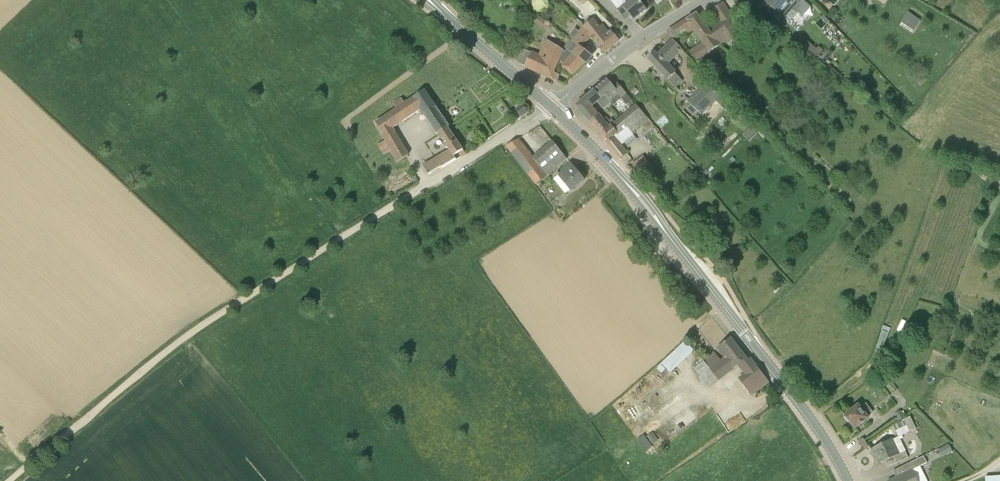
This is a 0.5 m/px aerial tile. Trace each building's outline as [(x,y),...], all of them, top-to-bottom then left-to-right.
[(623,0),(615,0),(611,3),(625,20),(630,16),(634,20),(647,9),(639,0),(632,0),(627,4),(623,0)] [(765,3),(777,13),(786,2),(802,17),(811,7),(803,0),(768,0),(765,3)] [(528,6),(533,10),(537,6),(532,1),(528,6)] [(915,27),(922,16),(909,8),(902,19),(915,27)] [(710,32),(697,13),(680,24),(668,32),(673,40),(675,42),(694,30),(703,42),(689,52),(695,60),(719,44),(710,32)] [(537,16),(535,20),(547,27),(549,23),(537,16)] [(739,34),(728,19),(722,23),(710,32),(719,44),(727,38),(730,41),(739,34)] [(599,28),(593,20),(583,27),(591,36),(604,53),(619,41),(611,31),(608,34),(601,26),(599,28)] [(583,27),(579,32),(575,29),(569,36),(574,39),(572,41),(579,46),(573,54),(584,63),(585,64),(592,56),(586,51),(581,48),(591,36),(583,27)] [(573,54),(579,46),(572,41),(571,40),(565,48),(567,50),(565,52),(563,51),(547,40),(539,56),(519,48),(514,59),(519,64),(556,80),(559,75),(553,73),(558,62),(559,59),(564,64),(563,66),(573,75),(584,63),(573,54)] [(673,40),(669,44),(658,55),(655,52),(647,59),(668,80),(676,73),(677,72),(669,65),(680,55),(684,51),(675,42),(673,40)] [(803,48),(814,56),(816,59),(824,51),(819,47),(817,49),(808,41),(803,48)] [(607,79),(594,90),(599,95),(602,92),(611,103),(613,106),(622,99),(627,94),(617,82),(613,86),(607,79)] [(722,93),(709,80),(688,101),(691,104),(688,107),(694,114),(698,111),(701,114),(717,98),(722,93)] [(383,134),(387,141),(397,135),(393,128),(421,109),(430,124),(442,116),(425,90),(419,94),(415,97),(414,96),(376,122),(384,133),(383,134)] [(576,106),(589,122),(599,114),(593,107),(598,103),(604,109),(611,103),(602,92),(599,95),(594,90),(576,106)] [(737,109),(731,103),(725,110),(731,115),(737,109)] [(523,104),(516,110),(521,117),(522,118),(529,113),(530,109),(530,108),(527,105),(523,104)] [(632,133),(649,119),(636,105),(626,113),(619,119),(615,122),(609,127),(603,119),(604,119),(600,114),(599,114),(589,122),(620,160),(628,153),(614,135),(616,133),(618,135),(628,127),(632,133)] [(457,140),(448,127),(449,126),(442,116),(430,124),(437,134),(439,134),(448,147),(457,140)] [(607,117),(604,119),(603,119),(609,127),(615,122),(612,119),(610,121),(607,117)] [(754,123),(744,132),(751,139),(761,130),(754,123)] [(399,162),(409,155),(405,149),(397,135),(387,141),(399,162)] [(567,159),(553,141),(533,157),(520,138),(507,146),(536,185),(547,176),(546,175),(567,159)] [(442,168),(457,160),(454,156),(463,150),(457,140),(448,147),(450,150),(423,166),(429,175),(442,167),(442,168)] [(641,176),(652,168),(647,160),(644,155),(632,164),(635,168),(641,176)] [(557,174),(559,175),(554,179),(566,192),(570,189),(571,191),(584,180),(571,163),(557,174)] [(686,185),(680,180),(675,185),(680,191),(686,185)] [(882,331),(876,348),(883,351),(889,333),(882,331)] [(748,360),(731,338),(718,348),(725,358),(721,361),(714,352),(694,368),(709,388),(737,365),(745,375),(739,379),(752,395),(769,382),(750,359),(748,360)] [(695,351),(685,341),(657,369),(666,377),(695,351)] [(896,356),(886,367),(893,373),(903,362),(896,356)] [(872,411),(866,403),(860,407),(858,405),(844,416),(845,417),(844,418),(847,422),(849,421),(855,428),(859,425),(859,426),(865,421),(864,421),(869,418),(867,415),(872,411)] [(905,416),(900,410),(894,416),(898,421),(905,416)] [(49,425),(52,430),(65,421),(62,416),(49,425)] [(898,437),(902,436),(910,432),(904,420),(899,422),(901,428),(895,431),(898,437)] [(657,439),(651,433),(646,437),(652,443),(657,439)] [(653,447),(644,435),(637,440),(646,452),(653,447)] [(893,440),(892,438),(871,449),(879,464),(894,457),(897,463),(908,458),(905,451),(899,440),(903,438),(902,436),(898,437),(893,440)] [(868,445),(863,438),(859,441),(864,449),(868,445)] [(949,445),(938,450),(941,457),(952,452),(949,445)] [(888,480),(927,480),(920,466),(927,463),(924,456),(893,471),(896,477),(888,480)] [(987,480),(999,480),(999,472),(987,473),(987,480)]
